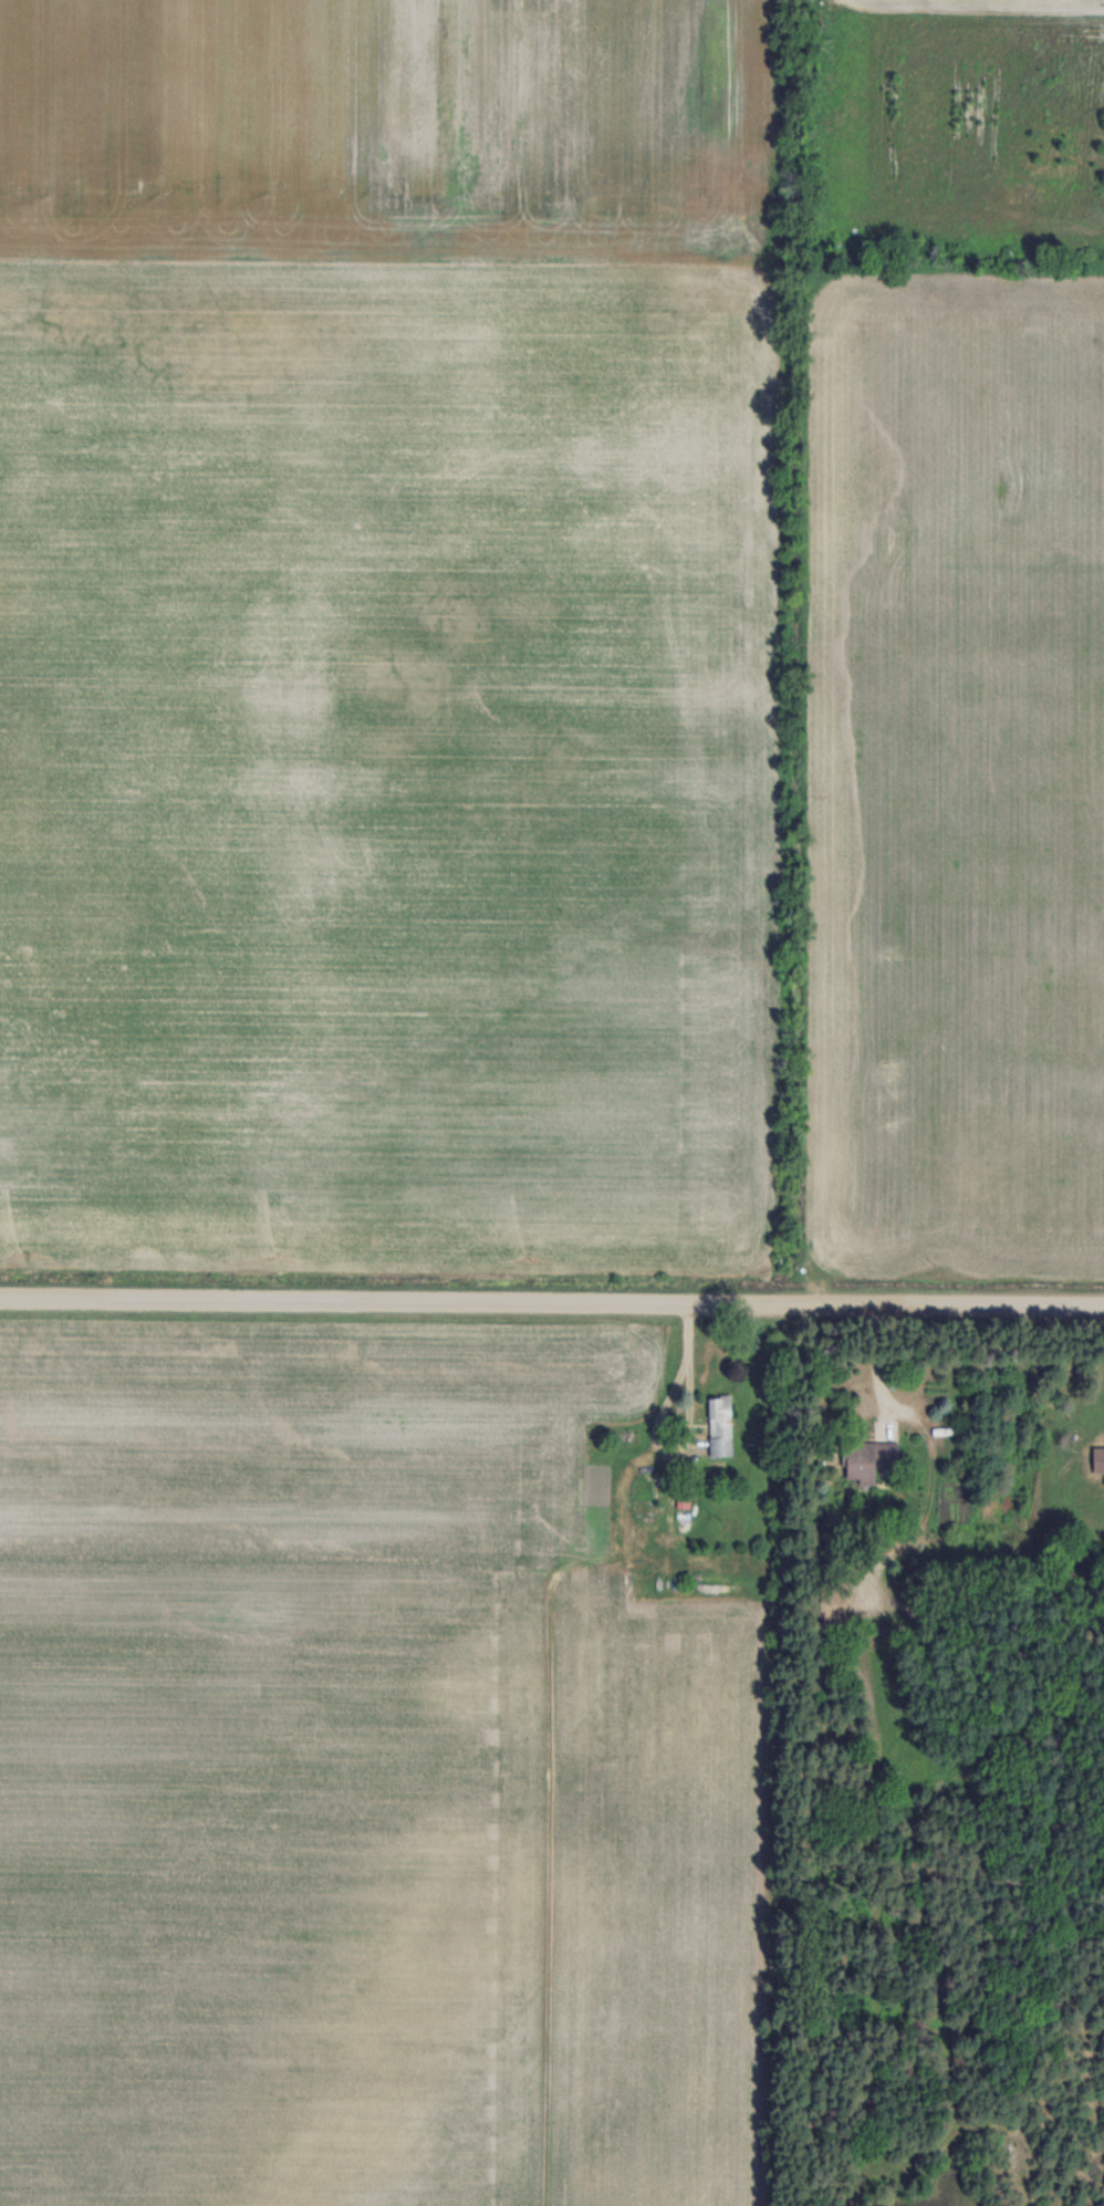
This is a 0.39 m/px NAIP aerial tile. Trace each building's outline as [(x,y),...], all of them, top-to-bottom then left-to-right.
[(733,1395),(708,1395),(708,1455),(733,1455),(733,1395)] [(897,1441),(843,1441),(843,1482),(873,1482),(874,1461),(897,1461),(897,1441)] [(1092,1447),(1092,1472),(1103,1472),(1103,1447),(1092,1447)]
